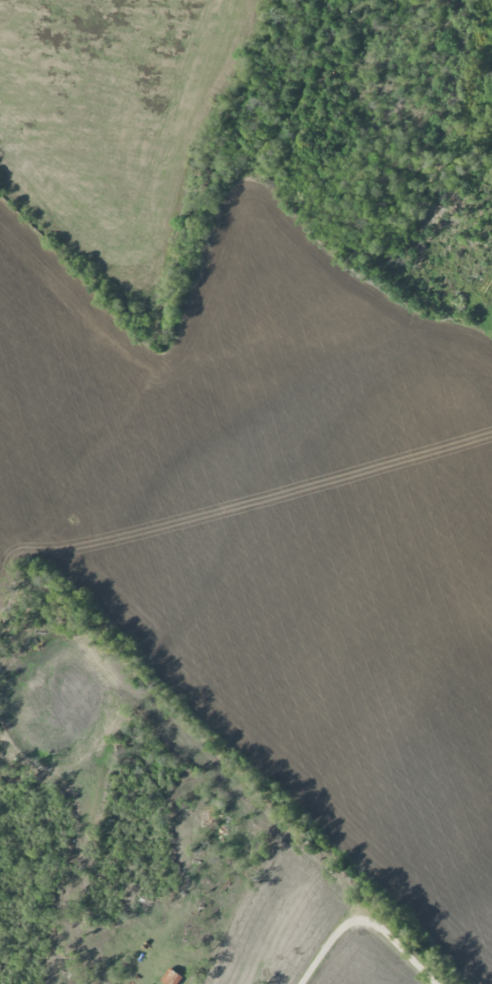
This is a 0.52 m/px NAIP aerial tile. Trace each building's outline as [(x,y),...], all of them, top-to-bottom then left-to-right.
[(183,977),(171,968),(161,980),(166,983),(178,983),(183,977)]
